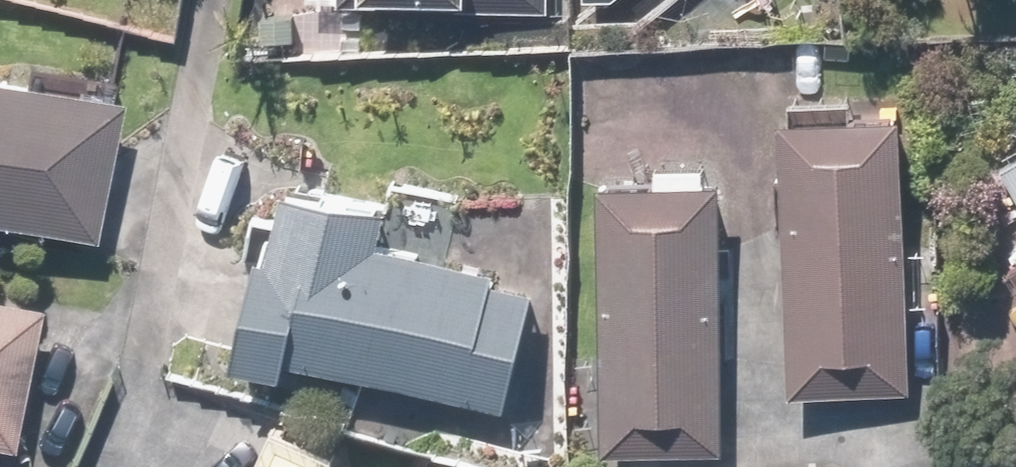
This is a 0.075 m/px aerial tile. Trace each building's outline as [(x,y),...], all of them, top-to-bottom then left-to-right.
[(336,7),(547,13),(547,0),(336,0),(336,7)] [(0,75),(0,223),(89,240),(116,97),(0,75)] [(896,106),(775,112),(788,394),(909,388),(896,106)] [(720,175),(594,176),(596,454),(721,453),(720,175)] [(492,270),(378,244),(386,208),(281,184),(266,252),(254,250),(229,362),(279,373),(282,360),(503,410),(530,293),(489,283),(492,270)] [(0,298),(0,447),(9,449),(40,306),(0,298)] [(256,449),(248,466),(296,466),(256,449)]
